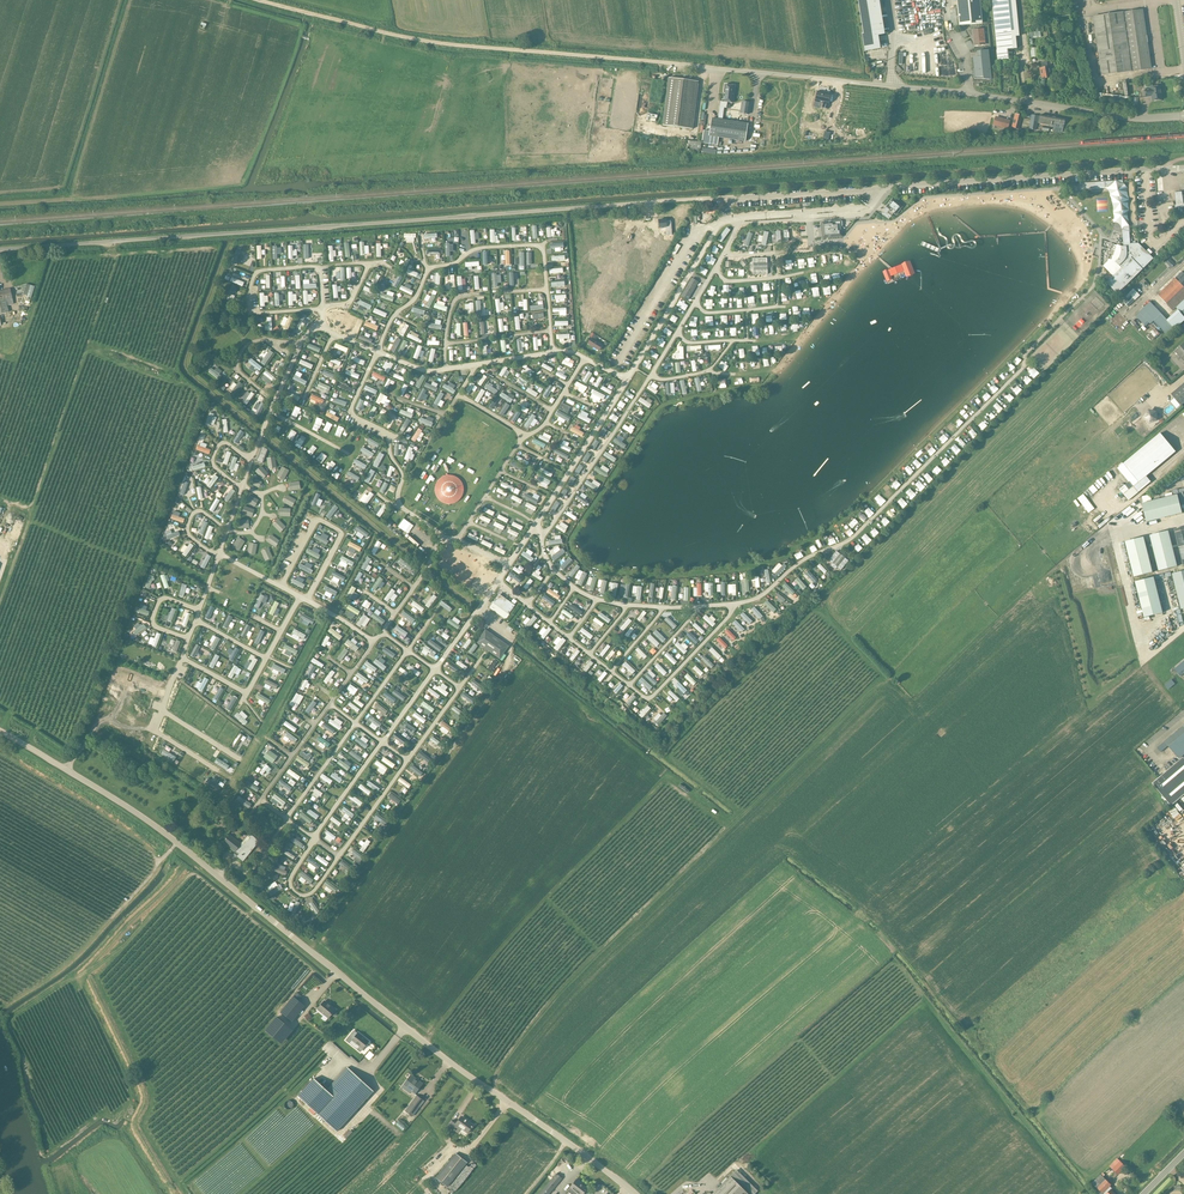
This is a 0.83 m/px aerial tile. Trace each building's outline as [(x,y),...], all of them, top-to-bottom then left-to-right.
[(865,50),(879,48),(877,35),(883,34),(879,7),(882,6),(881,0),(858,0),(863,34),(865,50)] [(959,26),(983,23),(980,0),(957,0),(959,26)] [(999,50),(997,50),(998,61),(999,61),(1003,60),(1005,60),(1009,59),(1013,59),(1012,49),(1017,48),(1016,37),(1019,36),(1016,0),(994,0),(999,50)] [(1101,76),(1131,72),(1149,69),(1141,10),(1093,17),(1101,76)] [(932,29),(935,40),(942,38),(940,27),(932,29)] [(985,45),(983,29),(973,30),(974,46),(985,45)] [(990,67),(988,50),(977,51),(977,57),(973,58),(974,69),(990,67)] [(929,66),(930,58),(916,57),(915,64),(916,64),(915,71),(934,73),(934,67),(929,66)] [(1051,78),(1049,67),(1047,67),(1046,62),(1041,63),(1042,68),(1040,68),(1042,80),(1051,78)] [(990,67),(974,69),(973,69),(974,79),(991,80),(990,67)] [(664,126),(694,130),(699,82),(669,79),(664,126)] [(735,86),(725,85),(723,102),(733,103),(735,86)] [(1160,86),(1150,87),(1150,89),(1144,90),(1145,97),(1151,96),(1152,101),(1162,100),(1160,86)] [(832,95),(819,91),(816,102),(824,104),(823,108),(829,109),(832,95)] [(1095,99),(1129,104),(1129,98),(1096,93),(1095,99)] [(1022,115),(1016,114),(1012,128),(1019,130),(1022,115)] [(1036,130),(1037,123),(1038,117),(1039,116),(1031,115),(1030,120),(1029,129),(1036,130)] [(1040,118),(1039,123),(1052,126),(1055,126),(1054,131),(1053,133),(1062,133),(1062,131),(1064,124),(1065,123),(1065,121),(1065,120),(1065,119),(1041,115),(1040,118)] [(1008,129),(1010,120),(995,116),(992,125),(1008,129)] [(719,136),(739,139),(745,140),(748,122),(711,117),(709,137),(702,136),(702,142),(702,143),(717,145),(718,136),(719,136)] [(686,147),(686,150),(700,152),(701,142),(687,140),(687,143),(686,147)] [(1118,190),(1119,190),(1120,195),(1126,194),(1125,184),(1123,184),(1123,180),(1080,183),(1080,190),(1118,187),(1118,190)] [(1175,193),(1176,205),(1177,205),(1175,205),(1175,208),(1175,209),(1176,208),(1177,208),(1183,207),(1183,196),(1182,196),(1181,192),(1175,193)] [(903,207),(893,199),(886,206),(891,210),(888,214),(891,216),(893,213),(896,215),(903,207)] [(659,220),(659,228),(666,227),(666,234),(666,235),(672,235),(671,221),(666,221),(666,220),(659,220)] [(841,236),(840,222),(823,223),(824,237),(841,236)] [(551,237),(551,234),(554,234),(554,229),(550,229),(550,225),(546,225),(547,237),(551,237)] [(1118,294),(1143,269),(1153,258),(1138,243),(1130,244),(1129,226),(1122,226),(1124,247),(1122,247),(1118,245),(1111,263),(1108,262),(1104,266),(1114,276),(1107,283),(1118,294)] [(725,227),(716,239),(720,242),(729,230),(725,227)] [(623,228),(617,241),(621,243),(627,230),(623,228)] [(479,239),(478,232),(474,233),(474,230),(470,230),(471,244),(476,243),(475,239),(479,239)] [(773,234),(773,242),(781,241),(781,230),(775,230),(775,234),(773,234)] [(748,232),(743,245),(748,246),(753,233),(748,232)] [(416,237),(416,233),(404,233),(404,238),(406,238),(407,242),(414,242),(414,237),(416,237)] [(657,262),(668,239),(658,234),(647,257),(657,262)] [(240,262),(243,256),(239,254),(243,246),(238,244),(229,264),(236,267),(238,261),(240,262)] [(297,249),(293,249),(293,245),(288,245),(288,258),(297,259),(297,249)] [(365,258),(365,255),(372,255),(372,252),(369,252),(369,245),(360,245),(360,259),(365,258)] [(607,266),(601,264),(602,260),(598,258),(595,267),(606,270),(607,266)] [(753,264),(750,264),(750,270),(753,270),(754,274),(769,274),(768,258),(753,259),(753,264)] [(406,259),(405,261),(401,260),(398,267),(405,271),(410,261),(406,259)] [(644,259),(633,280),(643,286),(654,265),(644,259)] [(480,266),(480,261),(465,262),(465,271),(472,271),(471,267),(480,266)] [(903,264),(907,274),(913,272),(909,262),(903,264)] [(229,267),(223,278),(242,287),(245,282),(247,283),(250,275),(241,271),(240,274),(234,271),(234,270),(229,267)] [(346,278),(355,278),(355,268),(347,267),(346,278)] [(416,277),(418,273),(408,268),(406,273),(416,277)] [(514,280),(518,280),(517,272),(509,272),(509,286),(514,286),(514,280)] [(1182,272),(1158,295),(1173,311),(1176,307),(1178,310),(1167,319),(1150,302),(1140,312),(1150,323),(1151,324),(1154,321),(1168,335),(1183,320),(1183,274),(1182,272)] [(399,273),(392,286),(397,288),(403,275),(399,273)] [(372,283),(375,285),(381,276),(377,274),(372,283)] [(450,276),(446,276),(446,288),(455,288),(455,274),(450,274),(450,276)] [(496,274),(491,274),(492,286),(500,286),(500,277),(496,277),(496,274)] [(441,275),(432,275),(432,281),(436,281),(435,286),(440,286),(441,275)] [(458,276),(458,289),(466,289),(466,278),(462,278),(462,276),(458,276)] [(574,284),(590,284),(590,276),(574,277),(574,284)] [(609,290),(615,278),(611,276),(605,288),(609,290)] [(692,278),(681,297),(688,301),(699,282),(692,278)] [(31,297),(34,286),(26,283),(22,294),(31,297)] [(410,289),(412,286),(406,283),(404,286),(401,285),(399,289),(412,295),(414,291),(410,289)] [(370,297),(373,290),(365,286),(361,293),(370,297)] [(9,312),(7,306),(14,304),(10,288),(0,291),(0,314),(9,312)] [(1133,289),(1122,300),(1128,307),(1135,300),(1140,295),(1133,289)] [(308,301),(312,301),(312,294),(308,294),(308,290),(303,291),(303,304),(308,304),(308,301)] [(391,302),(395,293),(388,290),(386,294),(381,292),(380,298),(391,302)] [(433,290),(427,303),(432,305),(438,293),(433,290)] [(296,301),(296,294),(293,294),(293,291),(288,291),(288,305),(293,305),(293,301),(296,301)] [(268,295),(264,295),(264,292),(260,292),(260,306),(265,306),(265,302),(268,302),(268,295)] [(274,293),(275,306),(280,306),(279,301),(283,301),(283,292),(274,293)] [(229,294),(227,300),(240,304),(242,299),(229,294)] [(707,308),(715,308),(715,299),(707,299),(707,308)] [(359,300),(357,304),(370,309),(372,305),(359,300)] [(444,306),(445,302),(436,300),(434,308),(447,312),(448,307),(444,306)] [(465,302),(465,315),(474,314),(474,302),(465,302)] [(412,306),(411,311),(428,316),(429,313),(425,312),(425,311),(412,306)] [(374,308),(373,312),(385,317),(387,313),(374,308)] [(774,312),(767,313),(768,322),(775,321),(774,312)] [(1150,323),(1140,312),(1136,316),(1146,326),(1150,323)] [(520,316),(514,316),(516,330),(521,329),(519,319),(524,318),(523,313),(519,314),(520,316)] [(302,322),(304,317),(299,315),(295,328),(302,331),(305,323),(302,322)] [(284,326),(283,328),(287,330),(293,318),(289,316),(288,318),(284,316),(280,324),(284,326)] [(499,332),(508,331),(508,325),(503,325),(503,319),(498,319),(499,332)] [(368,322),(366,326),(380,332),(381,327),(368,322)] [(402,322),(397,332),(404,335),(409,325),(402,322)] [(587,325),(578,325),(579,341),(584,340),(584,327),(587,327),(587,325)] [(410,330),(407,336),(418,342),(421,336),(410,330)] [(358,338),(371,344),(373,340),(360,334),(358,338)] [(393,344),(390,343),(387,349),(395,353),(401,339),(396,337),(393,344)] [(538,350),(538,346),(541,346),(541,339),(537,339),(537,337),(533,337),(533,350),(538,350)] [(397,353),(402,355),(408,342),(404,339),(397,353)] [(591,339),(588,343),(600,350),(602,346),(591,339)] [(309,343),(306,347),(319,353),(321,348),(309,343)] [(335,343),(334,347),(347,353),(348,348),(335,343)] [(1174,351),(1183,362),(1183,343),(1174,351)] [(421,350),(423,346),(418,344),(413,358),(417,359),(419,356),(422,358),(424,351),(421,350)] [(675,359),(684,359),(683,346),(679,346),(679,352),(675,352),(675,359)] [(432,348),(428,361),(432,362),(436,349),(432,348)] [(274,353),(269,350),(261,362),(265,365),(274,353)] [(353,355),(351,360),(364,365),(365,360),(353,355)] [(569,361),(571,359),(566,356),(562,363),(571,368),(574,364),(569,361)] [(331,357),(329,361),(340,366),(341,362),(331,357)] [(262,368),(251,359),(248,362),(260,371),(262,368)] [(301,359),(299,363),(311,369),(313,365),(301,359)] [(386,361),(382,368),(389,372),(393,365),(386,361)] [(724,369),(727,364),(721,361),(718,366),(724,369)] [(663,371),(674,369),(672,362),(662,364),(663,371)] [(541,367),(552,371),(553,368),(543,363),(541,367)] [(505,379),(510,370),(503,366),(498,374),(505,379)] [(221,377),(211,368),(208,371),(219,380),(221,377)] [(524,368),(522,371),(530,378),(533,375),(524,368)] [(1030,373),(1035,378),(1039,373),(1034,368),(1030,373)] [(345,374),(358,379),(360,374),(347,369),(345,374)] [(566,379),(567,376),(563,375),(565,371),(558,369),(555,375),(566,379)] [(277,379),(266,370),(263,374),(274,383),(277,379)] [(335,380),(337,376),(324,370),(322,374),(335,380)] [(581,378),(587,381),(591,373),(585,370),(581,378)] [(296,371),(292,379),(305,385),(307,381),(299,377),(301,374),(296,371)] [(391,372),(390,376),(404,381),(405,377),(391,372)] [(1177,377),(1175,374),(1171,376),(1168,372),(1165,374),(1171,382),(1177,377)] [(635,387),(640,374),(637,373),(631,385),(635,387)] [(421,374),(416,386),(421,388),(426,376),(421,374)] [(484,374),(477,383),(481,386),(487,377),(484,374)] [(521,375),(517,381),(525,387),(529,381),(521,375)] [(598,388),(603,378),(599,376),(594,386),(598,388)] [(694,378),(697,391),(702,390),(699,377),(694,378)] [(383,389),(387,390),(392,380),(388,378),(383,389)] [(1025,378),(1021,382),(1025,386),(1029,382),(1025,378)] [(453,394),(456,390),(454,389),(456,386),(447,380),(443,387),(453,394)] [(433,381),(431,385),(426,382),(424,386),(435,392),(439,384),(433,381)] [(576,381),(575,386),(579,387),(577,391),(584,394),(587,386),(576,381)] [(651,381),(647,388),(656,394),(661,388),(651,381)] [(242,384),(238,382),(230,393),(234,396),(242,384)] [(316,386),(328,392),(330,387),(319,382),(316,386)] [(340,382),(338,387),(351,393),(353,388),(340,382)] [(464,393),(468,396),(475,384),(470,382),(464,393)] [(666,383),(666,394),(675,393),(674,382),(666,383)] [(496,394),(498,389),(486,383),(484,388),(496,394)] [(1171,394),(1181,406),(1183,403),(1183,383),(1171,394)] [(405,384),(398,394),(402,396),(409,386),(405,384)] [(542,397),(546,399),(551,391),(553,393),(556,388),(549,384),(542,397)] [(376,395),(378,390),(366,385),(364,389),(376,395)] [(602,385),(600,389),(610,394),(612,391),(602,385)] [(992,393),(998,391),(995,385),(990,387),(992,393)] [(1018,385),(1013,390),(1017,394),(1022,389),(1018,385)] [(526,391),(536,397),(538,393),(528,387),(526,391)] [(623,395),(629,398),(634,391),(628,387),(623,395)] [(416,400),(420,402),(423,395),(428,397),(430,392),(422,388),(416,400)] [(481,388),(475,400),(479,403),(485,391),(481,388)] [(295,395),(296,392),(293,390),(291,393),(287,391),(285,395),(298,401),(300,397),(295,395)] [(509,401),(513,395),(504,390),(500,396),(509,401)] [(594,390),(590,398),(601,403),(605,395),(594,390)] [(982,396),(986,401),(992,396),(987,391),(982,396)] [(254,394),(251,392),(244,403),(247,405),(254,394)] [(335,392),(331,401),(345,406),(346,402),(336,399),(338,393),(335,392)] [(380,404),(381,402),(384,404),(388,397),(380,393),(376,402),(380,404)] [(1010,402),(1014,398),(1010,393),(1006,397),(1010,402)] [(309,398),(322,404),(324,400),(311,394),(309,398)] [(436,395),(432,406),(436,408),(440,397),(436,395)] [(649,408),(653,401),(648,398),(646,400),(641,396),(638,400),(649,408)] [(491,410),(498,399),(495,397),(488,408),(491,410)] [(527,413),(529,409),(526,407),(529,401),(523,397),(517,407),(527,413)] [(356,409),(363,412),(366,403),(359,400),(356,409)] [(267,403),(263,401),(257,414),(261,416),(267,403)] [(568,413),(571,407),(561,402),(558,408),(568,413)] [(498,414),(502,416),(510,405),(506,403),(498,414)] [(372,417),(377,407),(373,405),(369,416),(372,417)] [(616,415),(622,408),(618,405),(612,412),(616,415)] [(399,413),(412,419),(415,411),(410,409),(409,412),(401,409),(399,413)] [(517,409),(511,421),(515,423),(521,411),(517,409)] [(583,410),(579,418),(589,423),(591,419),(587,417),(589,414),(583,410)] [(337,422),(339,418),(327,411),(325,415),(337,422)] [(1149,411),(1145,417),(1150,422),(1157,420),(1156,413),(1156,412),(1149,411)] [(389,422),(394,414),(390,412),(386,420),(389,422)] [(209,413),(205,425),(210,427),(214,414),(209,413)] [(421,417),(418,421),(431,428),(433,423),(421,417)] [(523,427),(527,429),(533,419),(529,417),(523,427)] [(560,425),(562,422),(553,417),(551,420),(560,425)] [(406,420),(399,429),(403,431),(409,422),(406,420)] [(978,424),(982,429),(987,424),(983,420),(978,424)] [(635,427),(631,424),(629,427),(624,424),(622,427),(630,434),(635,427)] [(341,426),(336,434),(343,438),(348,430),(341,426)] [(572,426),(569,430),(582,437),(584,433),(572,426)] [(411,439),(415,442),(423,431),(419,428),(411,439)] [(973,429),(968,434),(972,439),(977,434),(973,429)] [(244,432),(240,430),(234,440),(238,442),(244,432)] [(542,435),(540,434),(538,438),(548,443),(552,436),(544,432),(542,435)] [(1124,464),(1125,465),(1119,470),(1131,485),(1137,480),(1139,482),(1134,486),(1123,494),(1129,500),(1151,482),(1146,476),(1176,452),(1161,433),(1124,464)] [(544,448),(546,444),(534,438),(532,442),(544,448)] [(378,448),(380,444),(370,439),(368,443),(378,448)] [(572,448),(568,446),(569,443),(563,440),(560,448),(570,452),(572,448)] [(399,450),(406,450),(406,444),(394,443),(394,455),(399,456),(399,450)] [(931,455),(936,450),(929,443),(924,448),(931,455)] [(210,449),(197,445),(196,450),(209,454),(210,449)] [(409,460),(409,459),(413,460),(414,455),(412,454),(414,447),(408,446),(404,459),(409,460)] [(360,451),(372,457),(374,453),(362,447),(360,451)] [(262,464),(268,450),(263,448),(258,462),(262,464)] [(567,460),(569,456),(556,448),(554,453),(567,460)] [(227,464),(231,453),(227,451),(223,463),(227,464)] [(605,451),(603,455),(614,462),(617,459),(605,451)] [(323,453),(317,460),(321,463),(327,456),(323,453)] [(521,454),(520,457),(516,455),(514,460),(527,465),(529,462),(526,460),(527,456),(521,454)] [(378,467),(383,456),(379,455),(374,465),(378,467)] [(237,458),(234,457),(229,469),(233,470),(237,458)] [(275,457),(267,458),(268,468),(276,467),(275,457)] [(941,461),(946,466),(950,462),(946,457),(941,461)] [(355,459),(353,463),(366,469),(367,465),(355,459)] [(523,471),(524,467),(511,462),(509,465),(523,471)] [(551,477),(554,471),(544,465),(541,471),(551,477)] [(593,470),(605,476),(609,469),(602,465),(601,468),(596,465),(593,470)] [(938,474),(942,469),(937,465),(933,470),(938,474)] [(269,473),(262,466),(255,471),(263,479),(269,473)] [(289,470),(282,467),(277,476),(284,480),(289,470)] [(348,470),(346,474),(357,481),(360,477),(348,470)] [(372,483),(376,478),(373,476),(375,472),(371,470),(365,479),(372,483)] [(924,477),(929,482),(933,478),(928,474),(924,477)] [(218,479),(214,476),(207,485),(211,488),(218,479)] [(538,484),(547,488),(551,480),(542,476),(538,484)] [(259,488),(262,481),(255,478),(252,485),(259,488)] [(594,479),(591,483),(586,480),(584,483),(596,491),(601,484),(594,479)] [(382,493),(389,483),(386,480),(379,491),(382,493)] [(300,481),(289,483),(290,491),(301,489),(300,481)] [(920,491),(925,486),(920,481),(915,486),(920,491)] [(188,483),(183,482),(179,494),(184,495),(188,483)] [(223,499),(227,502),(235,491),(231,488),(223,499)] [(532,490),(527,497),(536,504),(541,496),(532,490)] [(370,491),(367,495),(365,493),(359,500),(366,505),(374,494),(370,491)] [(321,495),(316,493),(311,505),(316,507),(321,495)] [(580,496),(577,494),(575,497),(586,506),(589,502),(585,499),(587,497),(582,493),(580,496)] [(258,500),(249,495),(245,502),(254,507),(258,500)] [(296,500),(287,495),(283,502),(292,507),(296,500)] [(520,504),(522,500),(513,495),(511,499),(520,504)] [(1143,503),(1147,521),(1183,513),(1179,495),(1143,503)] [(875,501),(880,506),(885,501),(880,496),(875,501)] [(897,501),(904,508),(908,503),(902,497),(897,501)] [(219,501),(215,498),(209,510),(213,512),(219,501)] [(527,501),(525,506),(535,511),(537,506),(527,501)] [(378,505),(374,510),(377,513),(376,514),(380,517),(388,506),(384,503),(381,508),(378,505)] [(339,507),(335,504),(325,516),(329,520),(339,507)] [(254,509),(244,506),(242,513),(251,517),(254,509)] [(493,516),(495,511),(484,507),(483,512),(493,516)] [(864,512),(869,517),(874,512),(869,507),(864,512)] [(291,509),(280,508),(279,516),(290,516),(291,509)] [(574,520),(576,517),(567,510),(564,514),(574,520)] [(506,523),(509,519),(499,514),(497,518),(506,523)] [(184,519),(172,515),(170,519),(182,524),(184,519)] [(248,519),(238,520),(238,529),(248,528),(248,519)] [(287,527),(279,519),(273,525),(281,533),(287,527)] [(207,523),(203,521),(198,533),(203,534),(207,523)] [(511,526),(521,530),(523,526),(513,521),(511,526)] [(559,525),(557,524),(555,527),(564,533),(568,526),(561,521),(559,525)] [(213,527),(208,526),(204,538),(208,540),(213,527)] [(370,534),(358,526),(355,530),(367,537),(370,534)] [(1175,529),(1183,565),(1183,527),(1175,529)] [(180,535),(178,531),(166,536),(168,540),(180,535)] [(1177,566),(1169,531),(1151,535),(1159,571),(1177,566)] [(868,543),(871,539),(866,533),(862,537),(868,543)] [(280,541),(271,535),(266,542),(275,547),(280,541)] [(329,542),(316,535),(314,539),(327,546),(329,542)] [(415,546),(418,543),(410,535),(407,539),(415,546)] [(561,535),(554,536),(554,540),(548,541),(549,545),(562,543),(561,535)] [(1126,542),(1134,577),(1152,572),(1143,537),(1126,542)] [(244,542),(238,538),(232,546),(239,550),(244,542)] [(376,556),(381,542),(376,540),(371,554),(376,556)] [(363,549),(350,542),(348,546),(361,552),(363,549)] [(193,546),(189,543),(181,554),(185,557),(193,546)] [(257,544),(249,543),(247,553),(255,554),(257,544)] [(859,544),(854,548),(858,553),(863,548),(859,544)] [(552,557),(561,548),(557,545),(549,554),(552,557)] [(268,548),(260,551),(264,561),(272,557),(268,548)] [(561,548),(551,558),(555,562),(565,551),(561,548)] [(321,556),(308,549),(306,553),(319,560),(321,556)] [(524,550),(521,554),(532,563),(538,556),(529,549),(526,552),(524,550)] [(848,561),(836,551),(828,561),(832,563),(830,566),(835,569),(837,567),(841,570),(848,561)] [(210,556),(207,554),(200,567),(204,568),(210,556)] [(355,562),(342,555),(340,559),(353,566),(355,562)] [(372,566),(368,564),(371,559),(367,557),(360,568),(368,572),(372,566)] [(401,557),(397,561),(409,572),(413,568),(401,557)] [(563,570),(573,560),(569,557),(559,567),(563,570)] [(780,561),(772,570),(778,576),(786,567),(780,561)] [(824,574),(827,571),(820,563),(817,566),(824,574)] [(313,571),(300,564),(298,568),(312,575),(313,571)] [(572,577),(580,567),(576,564),(569,574),(572,577)] [(539,571),(542,567),(539,565),(532,575),(541,581),(543,578),(539,575),(541,572),(539,571)] [(520,575),(524,569),(520,566),(518,569),(514,566),(512,569),(520,575)] [(486,569),(479,582),(485,585),(492,572),(486,569)] [(581,586),(587,573),(579,569),(577,574),(579,575),(575,583),(581,586)] [(353,582),(357,584),(363,572),(359,570),(353,582)] [(519,583),(522,579),(511,570),(508,574),(519,583)] [(814,583),(818,579),(808,570),(804,575),(814,583)] [(1181,609),(1183,609),(1183,571),(1172,574),(1181,609)] [(347,578),(334,572),(332,575),(345,582),(347,578)] [(164,574),(160,575),(164,589),(168,587),(164,574)] [(154,576),(149,575),(145,587),(149,588),(154,576)] [(588,576),(587,585),(590,585),(589,589),(594,590),(596,578),(588,576)] [(794,580),(803,590),(807,587),(797,576),(794,580)] [(380,577),(371,588),(375,590),(383,580),(380,577)] [(528,590),(534,581),(529,578),(524,587),(528,590)] [(1136,582),(1144,617),(1162,613),(1153,578),(1136,582)] [(307,586),(293,579),(291,583),(305,590),(307,586)] [(610,582),(608,588),(612,589),(610,596),(615,597),(618,584),(610,582)] [(713,582),(704,583),(705,590),(708,590),(708,596),(713,595),(713,582)] [(717,595),(725,595),(725,582),(721,582),(721,584),(717,584),(717,595)] [(694,596),(702,596),(701,583),(697,583),(697,587),(693,587),(694,596)] [(736,584),(728,584),(728,593),(732,593),(732,595),(736,595),(736,584)] [(792,595),(795,592),(787,584),(784,587),(792,595)] [(338,593),(325,586),(323,590),(336,597),(338,593)] [(354,597),(358,588),(353,586),(348,595),(354,597)] [(548,591),(559,602),(562,598),(556,592),(557,591),(553,586),(548,591)] [(633,586),(632,593),(636,594),(636,599),(641,599),(642,586),(633,586)] [(387,601),(395,591),(392,588),(383,598),(387,601)] [(430,593),(425,600),(428,602),(425,605),(429,608),(437,598),(430,593)] [(782,603),(785,599),(778,593),(775,596),(782,603)] [(264,596),(260,594),(254,606),(258,608),(264,596)] [(505,619),(509,614),(515,606),(499,594),(489,608),(505,619)] [(552,606),(555,602),(544,594),(541,598),(552,606)] [(365,597),(361,609),(366,611),(370,599),(365,597)] [(422,612),(425,608),(413,601),(410,605),(422,612)] [(765,605),(773,612),(776,609),(768,601),(765,605)] [(279,604),(275,602),(269,614),(273,616),(279,604)] [(580,616),(583,612),(571,603),(569,607),(580,616)] [(215,608),(211,606),(205,618),(209,620),(215,608)] [(362,612),(348,606),(346,609),(360,616),(362,612)] [(378,613),(382,608),(379,606),(371,616),(382,625),(386,620),(378,613)] [(150,611),(137,607),(135,611),(148,616),(150,611)] [(760,619),(763,616),(753,607),(750,610),(760,619)] [(176,610),(172,608),(167,620),(170,622),(176,610)] [(616,608),(612,613),(617,616),(621,611),(616,608)] [(563,609),(561,613),(572,619),(574,615),(563,609)] [(640,622),(647,613),(643,610),(636,619),(640,622)] [(412,624),(415,620),(404,611),(401,615),(412,624)] [(607,624),(611,620),(601,611),(598,615),(607,624)] [(191,614),(186,612),(182,625),(187,627),(191,614)] [(749,624),(752,622),(743,612),(740,615),(749,624)] [(363,614),(356,624),(360,627),(362,625),(365,627),(371,619),(363,614)] [(712,627),(718,621),(713,616),(710,619),(705,614),(702,618),(712,627)] [(232,617),(228,615),(221,627),(225,629),(232,617)] [(317,621),(303,615),(301,618),(315,625),(317,621)] [(529,629),(537,618),(533,615),(530,619),(527,617),(522,624),(529,629)] [(664,620),(671,627),(677,621),(669,615),(664,620)] [(452,620),(449,618),(447,622),(458,630),(460,626),(458,624),(460,621),(454,617),(452,620)] [(592,620),(601,627),(604,624),(595,617),(592,620)] [(624,631),(632,620),(628,618),(620,628),(624,631)] [(735,620),(732,623),(742,632),(745,628),(735,620)] [(1166,621),(1155,624),(1157,632),(1168,629),(1166,621)] [(702,634),(705,631),(695,622),(692,625),(702,634)] [(146,628),(144,624),(133,632),(136,635),(146,628)] [(251,626),(247,624),(240,636),(244,638),(251,626)] [(393,629),(405,637),(408,632),(396,625),(393,629)] [(545,625),(538,633),(544,638),(551,630),(545,625)] [(340,640),(342,636),(330,627),(328,631),(340,640)] [(590,640),(593,636),(583,627),(579,631),(590,640)] [(624,635),(628,637),(634,629),(631,627),(624,635)] [(723,632),(732,641),(736,637),(727,628),(723,632)] [(436,632),(447,640),(450,636),(439,629),(436,632)] [(476,643),(500,659),(509,646),(485,629),(476,643)] [(265,632),(261,630),(255,642),(259,644),(265,632)] [(307,637),(294,630),(292,634),(305,640),(307,637)] [(664,632),(661,635),(656,630),(653,633),(662,643),(668,637),(664,632)] [(161,634),(156,632),(152,644),(156,646),(161,634)] [(694,643),(697,640),(688,632),(685,635),(694,643)] [(656,647),(660,644),(650,634),(646,637),(656,647)] [(330,637),(326,635),(321,645),(325,647),(330,637)] [(220,638),(216,636),(209,648),(213,650),(220,638)] [(558,636),(553,642),(556,645),(554,648),(557,651),(566,641),(563,637),(561,639),(558,636)] [(715,641),(725,649),(728,645),(719,637),(715,641)] [(462,647),(466,649),(472,640),(468,638),(462,647)] [(588,639),(586,641),(583,638),(581,641),(588,647),(592,642),(588,639)] [(180,642),(176,640),(172,651),(176,652),(180,642)] [(359,648),(348,640),(346,643),(356,651),(359,648)] [(438,650),(440,647),(430,640),(427,643),(438,650)] [(677,641),(674,645),(684,654),(687,651),(677,641)] [(471,655),(477,647),(473,644),(467,653),(471,655)] [(606,644),(599,655),(603,657),(610,646),(606,644)] [(200,647),(196,645),(189,657),(193,659),(200,647)] [(298,652),(285,645),(283,649),(296,655),(298,652)] [(426,656),(428,654),(433,658),(437,653),(426,645),(420,652),(426,656)] [(383,646),(381,651),(393,659),(396,654),(383,646)] [(608,661),(614,655),(617,658),(622,652),(616,647),(613,650),(612,650),(605,658),(608,661)] [(720,662),(724,658),(712,647),(708,651),(720,662)] [(239,650),(235,648),(229,660),(233,662),(239,650)] [(644,660),(647,657),(638,648),(633,653),(638,659),(641,656),(644,660)] [(348,651),(344,649),(338,658),(342,661),(348,651)] [(668,652),(664,655),(673,665),(677,662),(668,652)] [(218,657),(214,655),(208,667),(212,669),(218,657)] [(385,666),(389,660),(383,656),(377,666),(387,672),(389,668),(385,666)] [(708,667),(712,663),(704,656),(700,660),(708,667)] [(321,669),(324,665),(313,657),(311,661),(321,669)] [(258,660),(254,658),(247,670),(251,672),(258,660)] [(493,659),(487,668),(492,671),(497,661),(493,659)] [(363,664),(367,667),(365,670),(372,675),(377,668),(366,660),(363,664)] [(465,670),(467,667),(458,660),(456,663),(465,670)] [(590,660),(583,669),(587,672),(594,663),(590,660)] [(1174,669),(1181,676),(1183,673),(1183,660),(1174,669)] [(632,674),(635,671),(625,661),(622,665),(632,674)] [(450,662),(448,666),(456,672),(459,668),(450,662)] [(654,667),(664,676),(667,673),(657,663),(654,667)] [(286,671),(274,664),(272,668),(284,675),(286,671)] [(316,666),(312,664),(306,677),(309,678),(316,666)] [(418,677),(421,673),(409,664),(406,668),(418,677)] [(696,665),(692,668),(700,677),(704,673),(696,665)] [(237,668),(233,666),(227,678),(231,680),(237,668)] [(401,667),(398,670),(402,673),(401,674),(405,677),(408,672),(401,667)] [(335,673),(332,670),(324,681),(328,684),(335,673)] [(653,678),(655,675),(650,670),(644,676),(654,685),(657,682),(653,678)] [(602,674),(601,673),(597,679),(601,682),(607,673),(604,671),(602,674)] [(354,676),(365,684),(368,680),(358,672),(354,676)] [(693,685),(697,682),(687,673),(684,676),(693,685)] [(486,685),(492,678),(489,676),(487,678),(485,676),(481,680),(486,685)] [(208,680),(204,678),(198,690),(202,692),(208,680)] [(642,678),(639,682),(647,689),(650,686),(642,678)] [(279,687),(265,679),(263,683),(276,691),(279,687)] [(1169,689),(1175,684),(1172,679),(1165,685),(1169,689)] [(309,681),(306,680),(300,692),(303,694),(309,681)] [(476,681),(468,692),(472,695),(480,684),(476,681)] [(685,694),(688,690),(678,681),(675,685),(685,694)] [(445,690),(448,687),(442,682),(436,689),(446,697),(449,693),(445,690)] [(621,683),(613,690),(616,693),(624,686),(621,683)] [(223,690),(219,688),(213,700),(217,702),(223,690)] [(429,688),(426,692),(438,699),(440,695),(429,688)] [(406,695),(396,689),(393,694),(403,700),(406,695)] [(351,700),(354,694),(349,690),(348,693),(344,690),(342,693),(351,700)] [(677,702),(680,699),(670,690),(667,693),(677,702)] [(385,692),(380,698),(389,703),(393,697),(385,692)] [(461,695),(464,697),(462,700),(469,704),(473,698),(463,692),(461,695)] [(299,695),(296,693),(289,706),(293,707),(299,695)] [(625,702),(628,706),(637,697),(633,693),(625,702)] [(272,702),(258,694),(256,698),(269,706),(272,702)] [(237,699),(233,697),(227,709),(231,711),(237,699)] [(355,698),(353,701),(362,708),(364,705),(355,698)] [(423,701),(421,705),(432,713),(435,709),(423,701)] [(347,705),(357,713),(360,709),(350,702),(347,705)] [(375,702),(372,707),(385,715),(388,711),(375,702)] [(648,705),(638,715),(642,718),(651,709),(648,705)] [(454,706),(451,709),(458,715),(461,711),(454,706)] [(317,714),(308,707),(305,711),(315,718),(317,714)] [(423,724),(426,720),(415,711),(412,715),(423,724)] [(247,722),(237,713),(234,716),(244,725),(247,722)] [(378,728),(382,724),(368,713),(365,718),(371,723),(369,726),(374,730),(377,727),(378,728)] [(667,716),(663,713),(661,715),(658,713),(652,719),(658,725),(667,716)] [(342,727),(331,719),(329,722),(339,731),(342,727)] [(442,720),(439,723),(449,732),(452,728),(442,720)] [(297,728),(286,721),(283,725),(295,732),(297,728)] [(400,724),(409,730),(411,727),(402,721),(400,724)] [(335,731),(325,724),(323,727),(333,734),(335,731)] [(1179,758),(1183,754),(1183,725),(1165,741),(1179,758)] [(183,736),(170,728),(168,732),(180,741),(183,736)] [(298,740),(287,732),(284,735),(295,743),(298,740)] [(244,736),(239,733),(232,744),(236,747),(244,736)] [(403,744),(406,740),(395,734),(393,738),(403,744)] [(330,744),(320,736),(317,740),(328,748),(330,744)] [(368,745),(357,737),(355,741),(366,749),(368,745)] [(433,743),(427,752),(431,754),(437,745),(433,743)] [(176,757),(163,749),(160,753),(173,761),(176,757)] [(278,757),(268,750),(263,757),(273,764),(278,757)] [(419,750),(416,754),(428,762),(430,758),(419,750)] [(362,759),(352,751),(349,754),(360,762),(362,759)] [(310,757),(302,752),(300,755),(308,761),(310,757)] [(310,765),(299,756),(296,760),(307,768),(310,765)] [(384,757),(381,761),(393,768),(395,764),(384,757)] [(1183,757),(1152,784),(1171,806),(1183,795),(1183,758),(1183,757)] [(229,766),(216,758),(214,762),(227,770),(229,766)] [(351,767),(340,760),(337,764),(348,771),(351,767)] [(374,764),(379,768),(377,770),(382,775),(388,768),(377,760),(374,764)] [(196,771),(184,763),(181,767),(194,775),(196,771)] [(410,763),(407,767),(418,776),(421,772),(410,763)] [(271,768),(265,765),(262,769),(268,773),(271,768)] [(301,777),(290,769),(287,773),(298,781),(301,777)] [(343,780),(333,773),(331,776),(340,783),(343,780)] [(333,781),(323,774),(320,778),(330,784),(333,781)] [(408,789),(411,784),(400,777),(397,782),(408,789)] [(291,779),(288,783),(293,787),(296,782),(291,779)] [(293,788),(282,780),(279,784),(290,791),(293,788)] [(378,794),(381,790),(370,781),(367,785),(378,794)] [(255,786),(255,785),(250,782),(247,786),(258,794),(261,790),(255,786)] [(361,783),(357,787),(368,796),(371,792),(361,783)] [(323,794),(314,788),(312,791),(320,797),(323,794)] [(387,797),(398,804),(402,799),(390,792),(387,797)] [(286,803),(275,794),(272,798),(283,806),(286,803)] [(360,806),(363,803),(351,794),(348,798),(360,806)] [(253,804),(244,799),(243,803),(251,808),(253,804)] [(349,822),(354,815),(344,807),(339,813),(349,822)] [(319,816),(309,809),(307,812),(316,820),(319,816)] [(313,821),(302,812),(299,816),(310,825),(313,821)] [(377,814),(375,817),(385,825),(388,821),(377,814)] [(339,826),(341,823),(332,816),(329,820),(339,826)] [(331,843),(336,836),(328,831),(323,837),(331,843)] [(234,854),(237,857),(243,862),(260,841),(250,833),(242,844),(230,834),(224,843),(235,852),(234,854)] [(304,844),(296,839),(293,836),(290,840),(301,848),(304,844)] [(364,842),(361,840),(358,844),(362,846),(359,850),(363,853),(371,842),(367,839),(364,842)] [(347,854),(359,863),(364,856),(352,847),(347,854)] [(287,849),(284,854),(292,860),(296,854),(287,849)] [(326,867),(329,863),(318,854),(315,858),(326,867)] [(310,856),(306,860),(309,863),(307,866),(314,873),(320,866),(310,856)] [(346,870),(349,866),(341,860),(338,864),(346,870)] [(310,884),(313,880),(303,873),(300,877),(310,884)] [(326,880),(321,887),(333,895),(337,888),(326,880)] [(282,889),(280,884),(278,885),(276,882),(267,886),(271,894),(282,889)] [(307,904),(315,915),(320,911),(312,900),(307,904)] [(295,901),(295,903),(290,902),(288,910),(292,911),(291,914),(296,915),(299,902),(295,901)] [(292,1021),(305,1006),(298,1001),(302,996),(297,992),(281,1012),(292,1021)] [(335,1010),(325,1001),(318,1009),(329,1018),(331,1015),(332,1016),(334,1016),(335,1016),(337,1015),(337,1013),(336,1012),(335,1011),(335,1010)] [(268,1028),(273,1033),(277,1029),(271,1024),(268,1028)] [(354,1031),(346,1040),(354,1047),(356,1044),(363,1049),(368,1042),(364,1039),(364,1038),(358,1033),(357,1034),(354,1031)] [(370,1051),(365,1056),(369,1059),(374,1054),(370,1051)] [(337,1131),(374,1091),(347,1067),(327,1090),(314,1078),(298,1096),(337,1131)] [(410,1094),(412,1091),(415,1094),(422,1084),(417,1080),(418,1080),(411,1075),(404,1085),(403,1085),(401,1087),(410,1094)] [(417,1095),(405,1111),(413,1117),(424,1101),(417,1095)] [(458,1133),(462,1128),(468,1132),(473,1125),(468,1121),(467,1122),(461,1117),(457,1122),(453,1119),(448,1126),(458,1133)] [(402,1130),(407,1126),(400,1119),(395,1123),(402,1130)] [(448,1187),(468,1162),(456,1153),(436,1178),(448,1187)] [(1118,1159),(1112,1164),(1110,1166),(1118,1174),(1126,1167),(1118,1159)] [(712,1193),(755,1193),(758,1191),(737,1169),(730,1176),(712,1193)] [(552,1170),(544,1179),(543,1179),(531,1193),(554,1193),(557,1190),(551,1185),(558,1175),(552,1170)] [(1112,1190),(1112,1189),(1110,1186),(1111,1185),(1103,1177),(1105,1175),(1103,1173),(1101,1175),(1101,1174),(1095,1180),(1097,1181),(1094,1184),(1103,1193),(1104,1193),(1116,1193),(1112,1190)] [(568,1191),(572,1193),(583,1193),(588,1188),(581,1182),(577,1179),(570,1187),(568,1191)]
